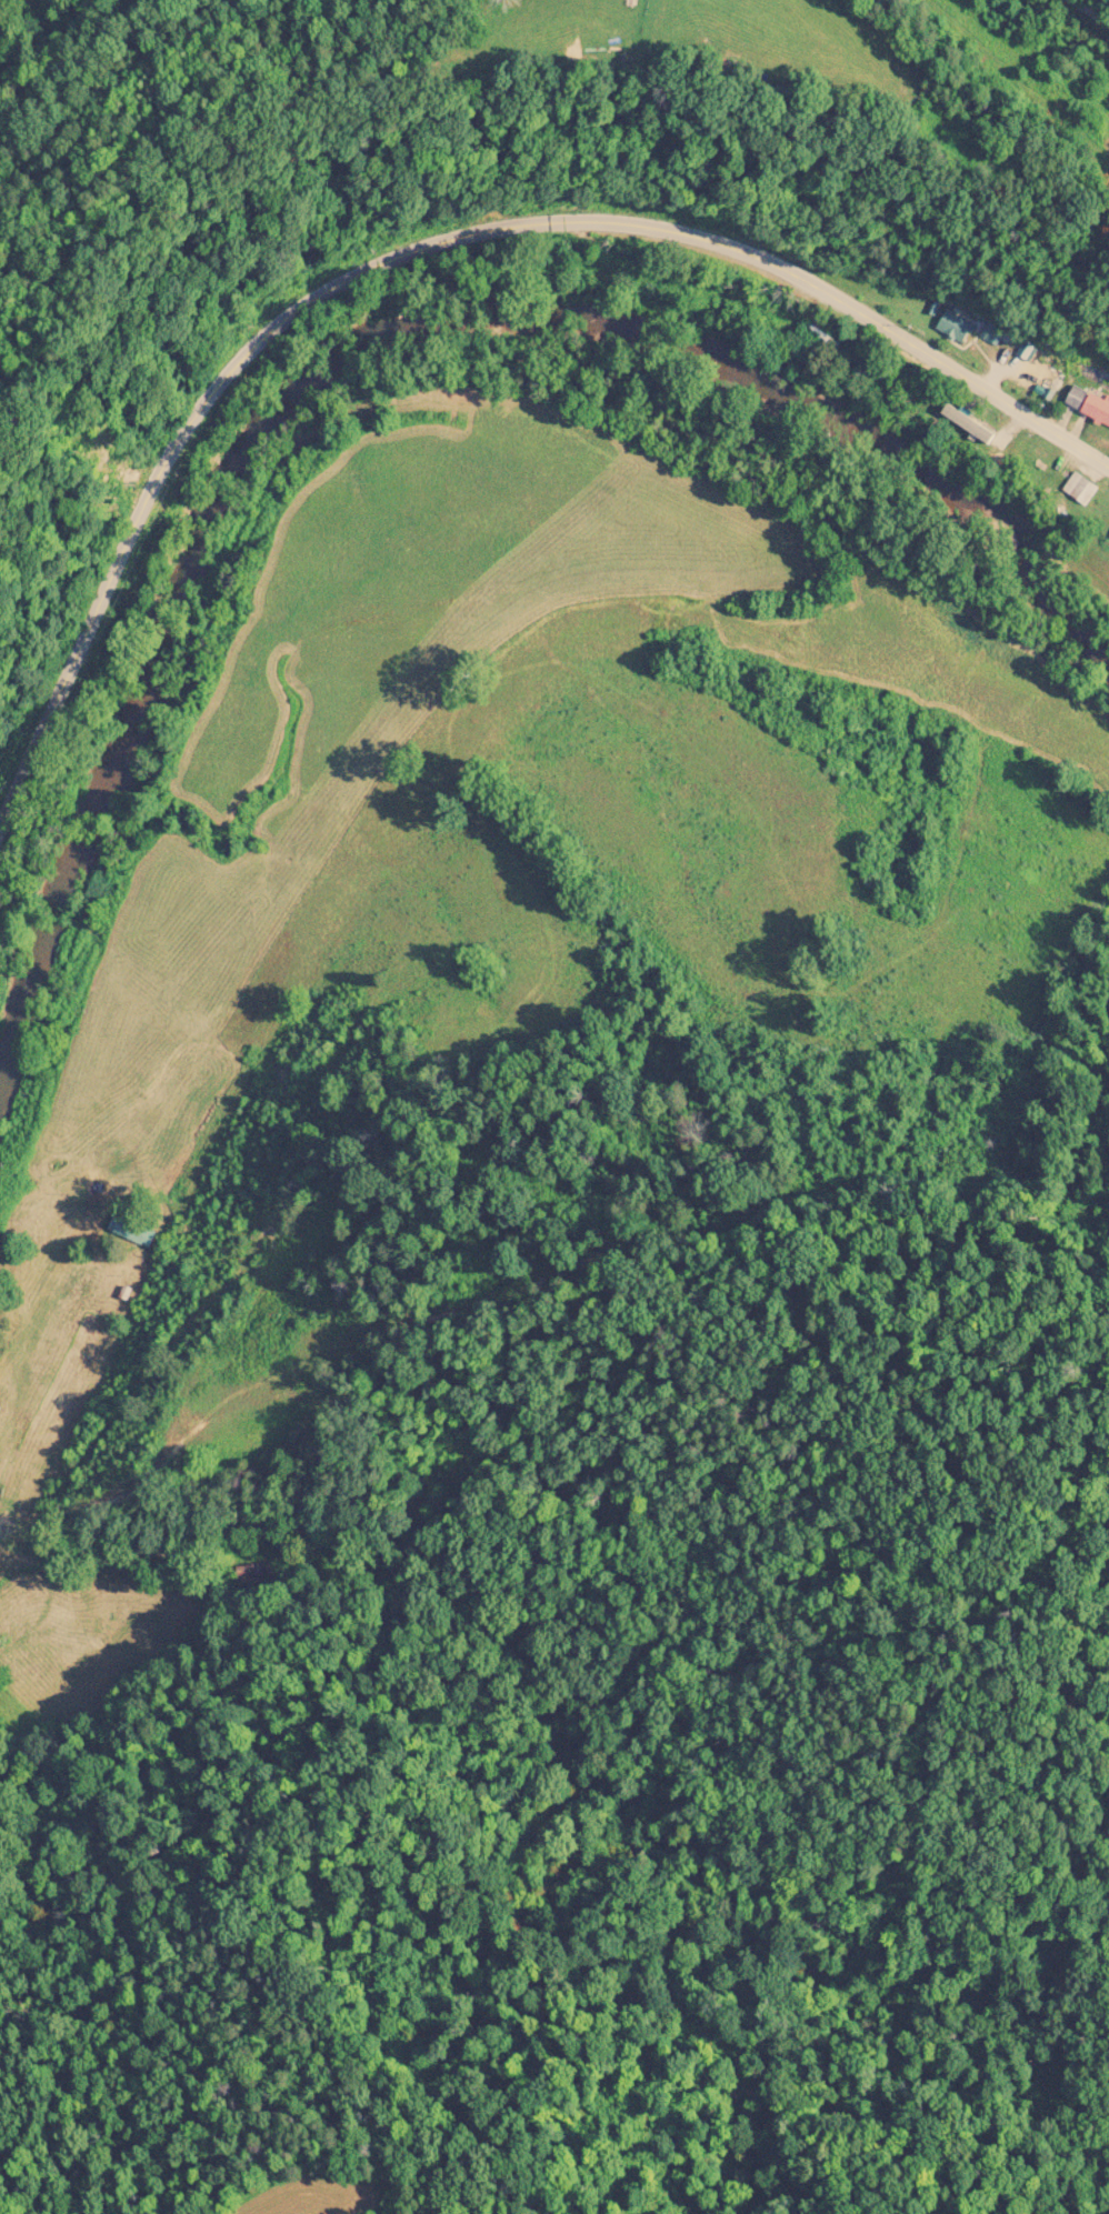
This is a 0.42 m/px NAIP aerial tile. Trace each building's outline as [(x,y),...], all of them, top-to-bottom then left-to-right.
[(971,327),(941,312),(931,332),(960,347),(971,327)] [(1108,431),(1108,398),(1105,396),(1101,402),(1068,386),(1058,406),(1108,431)] [(1059,489),(1079,506),(1092,491),(1073,474),(1059,489)]
